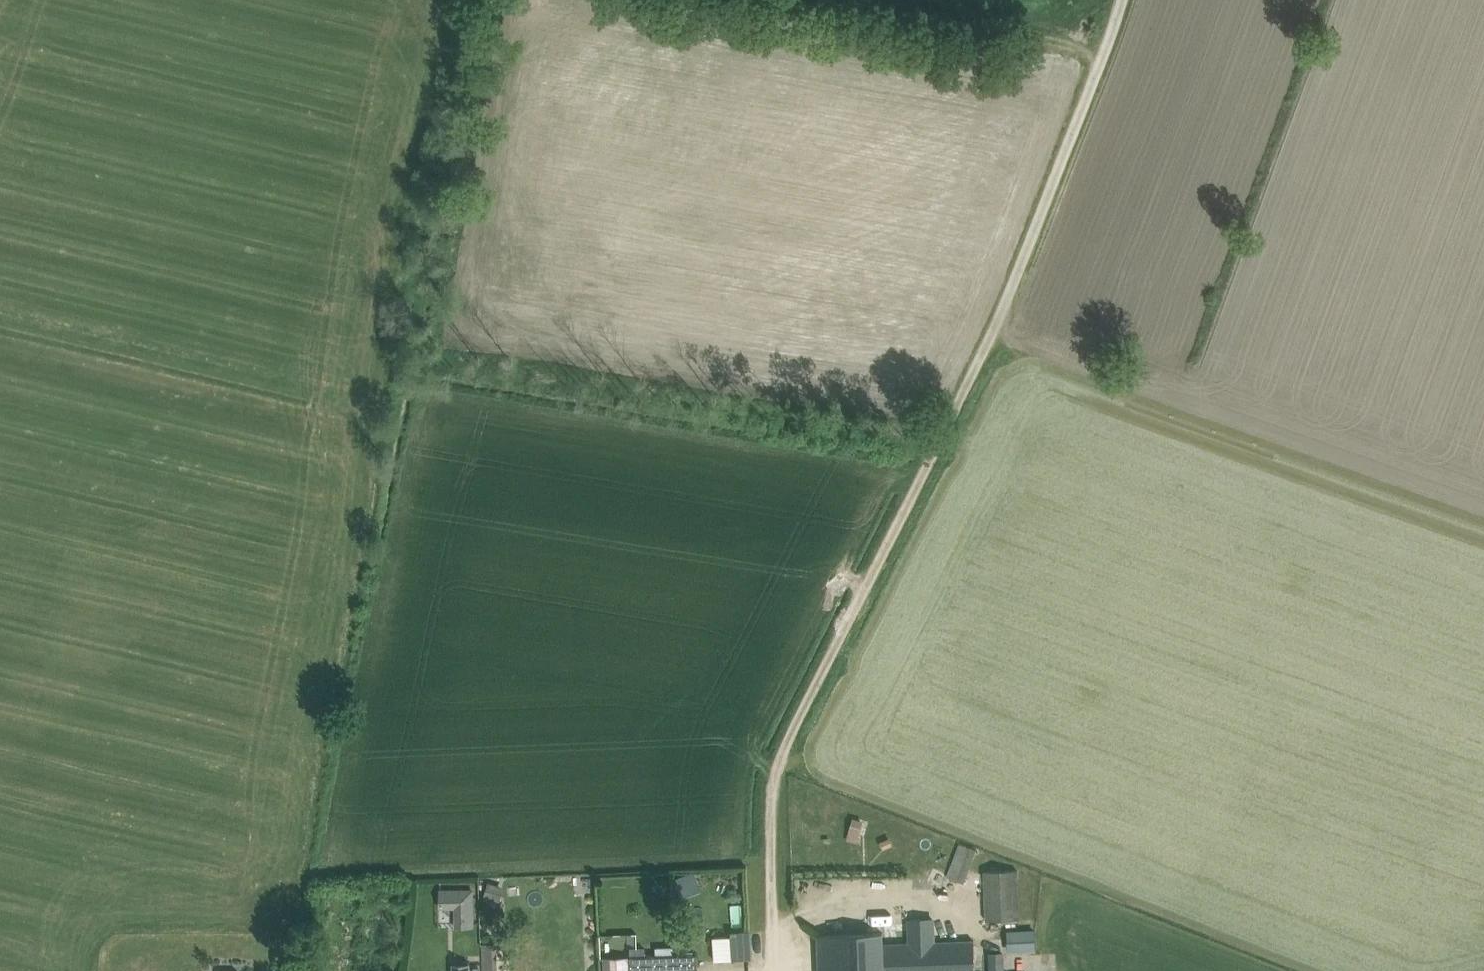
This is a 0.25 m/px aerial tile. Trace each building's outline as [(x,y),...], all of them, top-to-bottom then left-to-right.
[(857,842),(864,820),(854,817),(847,839),(857,842)] [(959,844),(946,876),(957,880),(970,848),(959,844)] [(1018,870),(984,872),(987,920),(1021,917),(1018,870)] [(488,881),(484,896),(500,901),(505,886),(488,881)] [(456,908),(456,918),(456,927),(475,927),(475,917),(475,888),(440,888),(440,908),(456,908)] [(1006,929),(1007,950),(1035,949),(1034,928),(1006,929)] [(732,931),(733,936),(734,959),(749,958),(753,958),(751,932),(751,930),(748,930),(732,931)] [(975,940),(884,943),(883,932),(818,935),(820,970),(976,970),(975,940)] [(618,957),(603,958),(603,970),(665,970),(665,967),(675,967),(674,955),(675,955),(675,946),(656,947),(656,955),(646,956),(646,947),(630,947),(630,957),(618,957)] [(989,952),(989,970),(1006,970),(1005,952),(989,952)] [(665,967),(665,970),(697,970),(696,954),(675,955),(674,955),(675,967),(665,967)]
